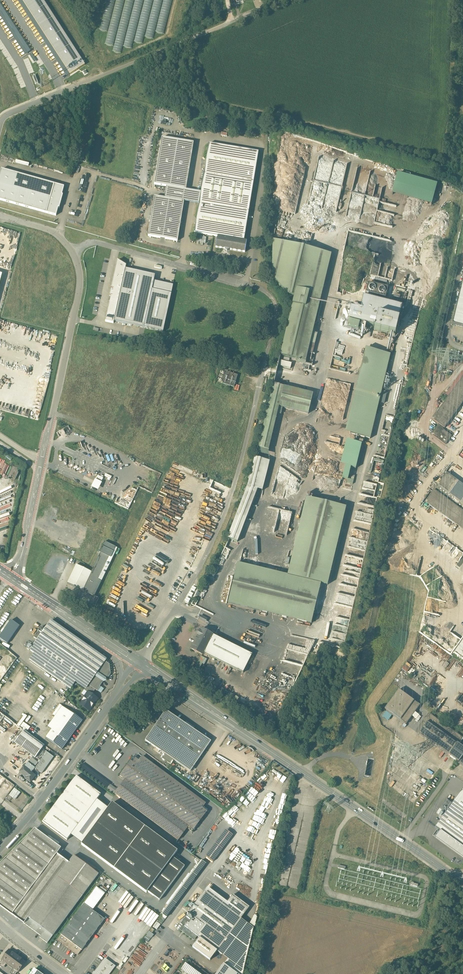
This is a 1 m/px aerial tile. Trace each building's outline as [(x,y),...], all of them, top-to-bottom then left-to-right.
[(66,77),(70,74),(22,0),(16,0),(66,77)] [(70,74),(85,65),(43,0),(22,0),(70,74)] [(25,55),(30,52),(0,4),(0,16),(25,55)] [(193,143),(161,138),(154,184),(185,189),(193,143)] [(258,152),(208,143),(194,234),(217,237),(243,241),(258,152)] [(356,167),(348,217),(375,222),(375,223),(394,226),(397,205),(381,202),(382,198),(366,195),(368,182),(357,180),(359,168),(356,167)] [(1,169),(0,173),(0,200),(46,213),(54,184),(1,169)] [(342,195),(343,187),(315,181),(316,176),(315,172),(308,205),(311,206),(323,201),(326,202),(327,197),(328,200),(331,199),(334,200),(338,198),(338,201),(339,204),(340,201),(338,201),(339,198),(338,196),(342,195)] [(63,187),(54,184),(46,213),(55,216),(58,207),(59,208),(62,195),(61,195),(63,187)] [(183,202),(154,197),(148,236),(177,240),(183,202)] [(358,232),(349,231),(348,243),(375,246),(375,241),(383,242),(384,236),(385,236),(386,232),(358,229),(358,232)] [(243,241),(217,237),(215,247),(225,249),(227,251),(229,249),(245,252),(247,241),(243,241)] [(294,297),(280,355),(301,360),(326,253),(272,240),(272,277),(287,295),(294,297)] [(114,321),(125,269),(126,265),(117,260),(111,288),(113,288),(112,291),(110,291),(109,295),(111,296),(105,321),(114,323),(114,321)] [(154,275),(125,269),(114,321),(163,331),(171,293),(152,289),(154,275)] [(462,328),(462,279),(452,326),(462,328)] [(367,282),(365,293),(386,298),(388,287),(367,282)] [(402,306),(362,297),(359,310),(350,308),(347,320),(359,323),(366,324),(374,326),(373,329),(395,334),(402,306)] [(358,326),(344,322),(343,327),(357,330),(357,328),(358,326)] [(390,353),(365,348),(360,366),(365,367),(385,372),(390,353)] [(385,372),(365,367),(350,434),(370,438),(385,372)] [(238,375),(226,372),(222,384),(226,385),(226,388),(229,389),(230,386),(234,387),(238,375)] [(430,421),(438,427),(443,430),(462,403),(462,375),(430,421)] [(273,384),(258,447),(269,450),(279,407),(308,414),(313,393),(273,384)] [(443,430),(438,427),(431,436),(445,446),(452,437),(443,430)] [(361,443),(351,441),(345,465),(351,467),(355,468),(361,443)] [(247,487),(227,538),(237,542),(257,490),(262,490),(270,461),(254,457),(247,487)] [(351,467),(345,465),(342,476),(348,477),(351,467)] [(448,474),(439,487),(462,504),(462,485),(448,474)] [(435,491),(426,504),(462,531),(462,510),(435,491)] [(287,575),(237,563),(228,603),(312,624),(320,583),(328,584),(346,507),(306,497),(287,575)] [(289,535),(294,512),(269,506),(267,515),(270,516),(267,526),(271,527),(270,533),(276,535),(276,533),(281,534),(282,533),(289,535)] [(99,552),(100,552),(91,571),(83,590),(94,596),(117,547),(104,541),(99,552)] [(83,590),(91,571),(76,564),(67,582),(83,590)] [(20,626),(11,620),(0,636),(0,637),(8,643),(20,626)] [(106,658),(51,620),(44,629),(37,639),(30,650),(35,654),(75,681),(85,688),(104,660),(106,658)] [(37,639),(44,629),(40,626),(33,636),(37,639)] [(212,634),(200,629),(190,649),(202,654),(202,653),(212,634)] [(252,654),(212,634),(202,653),(243,672),(252,654)] [(310,643),(305,652),(310,654),(316,641),(313,639),(311,643),(310,643)] [(75,681),(35,654),(30,661),(70,689),(75,681)] [(104,660),(85,688),(83,690),(87,692),(91,694),(94,689),(97,690),(103,680),(101,679),(103,676),(110,676),(109,663),(104,660)] [(203,669),(200,674),(215,683),(218,679),(203,669)] [(420,705),(398,689),(384,709),(406,724),(412,716),(415,712),(420,705)] [(91,694),(87,692),(79,703),(88,710),(97,698),(91,694)] [(82,720),(61,705),(47,726),(51,729),(45,737),(62,749),(82,720)] [(210,741),(165,710),(145,740),(190,771),(210,741)] [(429,713),(423,722),(425,724),(418,733),(448,755),(457,743),(459,745),(462,738),(462,737),(429,713)] [(32,726),(25,722),(29,716),(27,714),(19,724),(28,731),(32,726)] [(44,745),(23,730),(14,743),(34,757),(44,745)] [(459,745),(457,743),(448,755),(458,762),(462,755),(462,748),(459,745)] [(54,756),(47,751),(44,755),(40,760),(35,767),(42,773),(54,756)] [(142,756),(139,760),(149,768),(152,763),(142,756)] [(125,779),(139,760),(133,757),(120,775),(125,779)] [(149,768),(139,760),(125,779),(189,826),(192,828),(206,810),(149,768)] [(34,775),(23,766),(20,771),(26,776),(25,778),(29,781),(34,775)] [(100,794),(75,775),(41,821),(67,839),(70,834),(96,799),(100,794)] [(189,826),(125,779),(114,794),(178,840),(189,826)] [(16,798),(21,791),(16,788),(11,795),(16,798)] [(448,809),(462,820),(462,790),(462,789),(452,803),(448,809)] [(96,799),(70,834),(81,842),(107,808),(96,799)] [(439,808),(445,812),(448,809),(452,803),(446,799),(439,808)] [(145,826),(111,802),(107,808),(81,842),(80,844),(113,868),(145,826)] [(448,809),(445,812),(443,814),(442,817),(434,827),(439,830),(462,848),(462,820),(448,809)] [(145,826),(113,868),(146,892),(147,890),(172,856),(177,850),(145,826)] [(34,828),(0,863),(0,906),(24,923),(28,917),(57,877),(68,862),(56,853),(60,848),(34,828)] [(227,829),(207,856),(215,862),(235,835),(227,829)] [(439,830),(434,837),(462,857),(462,848),(439,830)] [(73,855),(68,862),(57,877),(82,895),(98,873),(73,855)] [(172,856),(147,890),(159,899),(184,865),(172,856)] [(199,872),(194,868),(161,914),(166,917),(199,872)] [(52,935),(82,895),(57,877),(28,917),(52,935)] [(96,886),(92,891),(101,897),(105,892),(96,886)] [(224,905),(204,890),(180,923),(183,925),(179,928),(193,938),(196,934),(199,937),(192,946),(209,959),(249,906),(232,894),(224,905)] [(101,897),(92,891),(57,939),(77,954),(104,919),(92,910),(101,897)] [(28,917),(24,923),(40,935),(38,937),(46,943),(52,935),(28,917)] [(25,961),(9,949),(2,959),(5,961),(14,968),(18,971),(25,961)] [(104,958),(92,973),(108,973),(114,965),(104,958)] [(228,959),(217,973),(242,973),(243,970),(228,959)]
